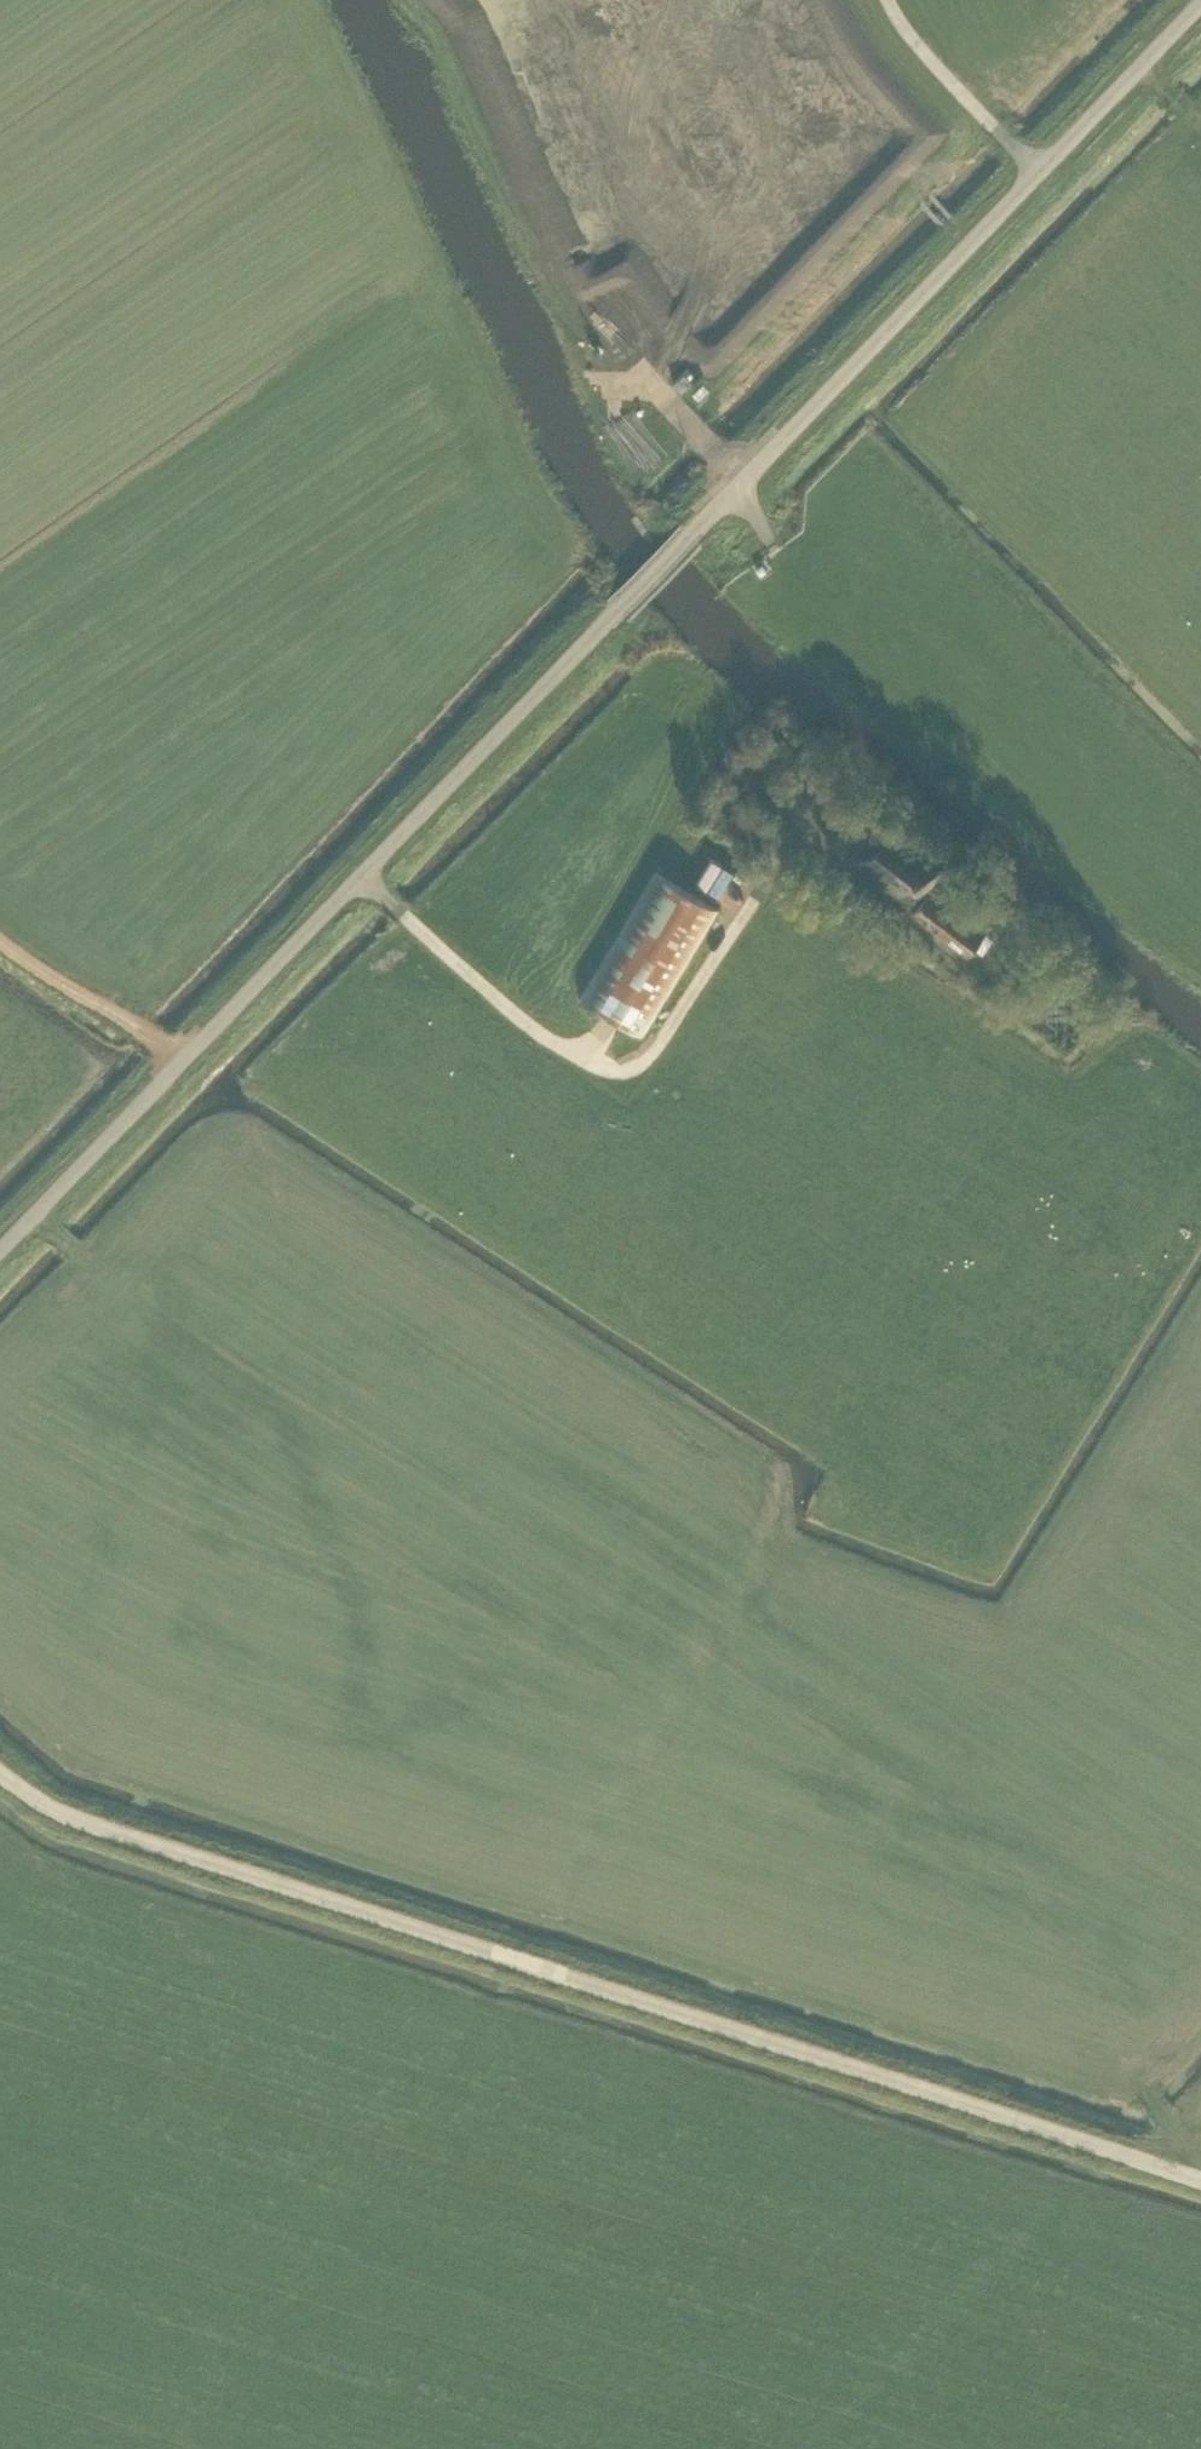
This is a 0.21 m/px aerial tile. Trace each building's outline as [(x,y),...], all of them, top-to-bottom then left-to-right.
[(926,889),(947,859),(883,812),(856,849),(858,850),(847,864),(884,891),(886,889),(913,909),(910,912),(968,956),(974,947),(984,932),(926,889)] [(642,1036),(696,948),(719,911),(655,872),(579,998),(642,1036)] [(984,932),(974,947),(982,952),(992,938),(984,932)]
